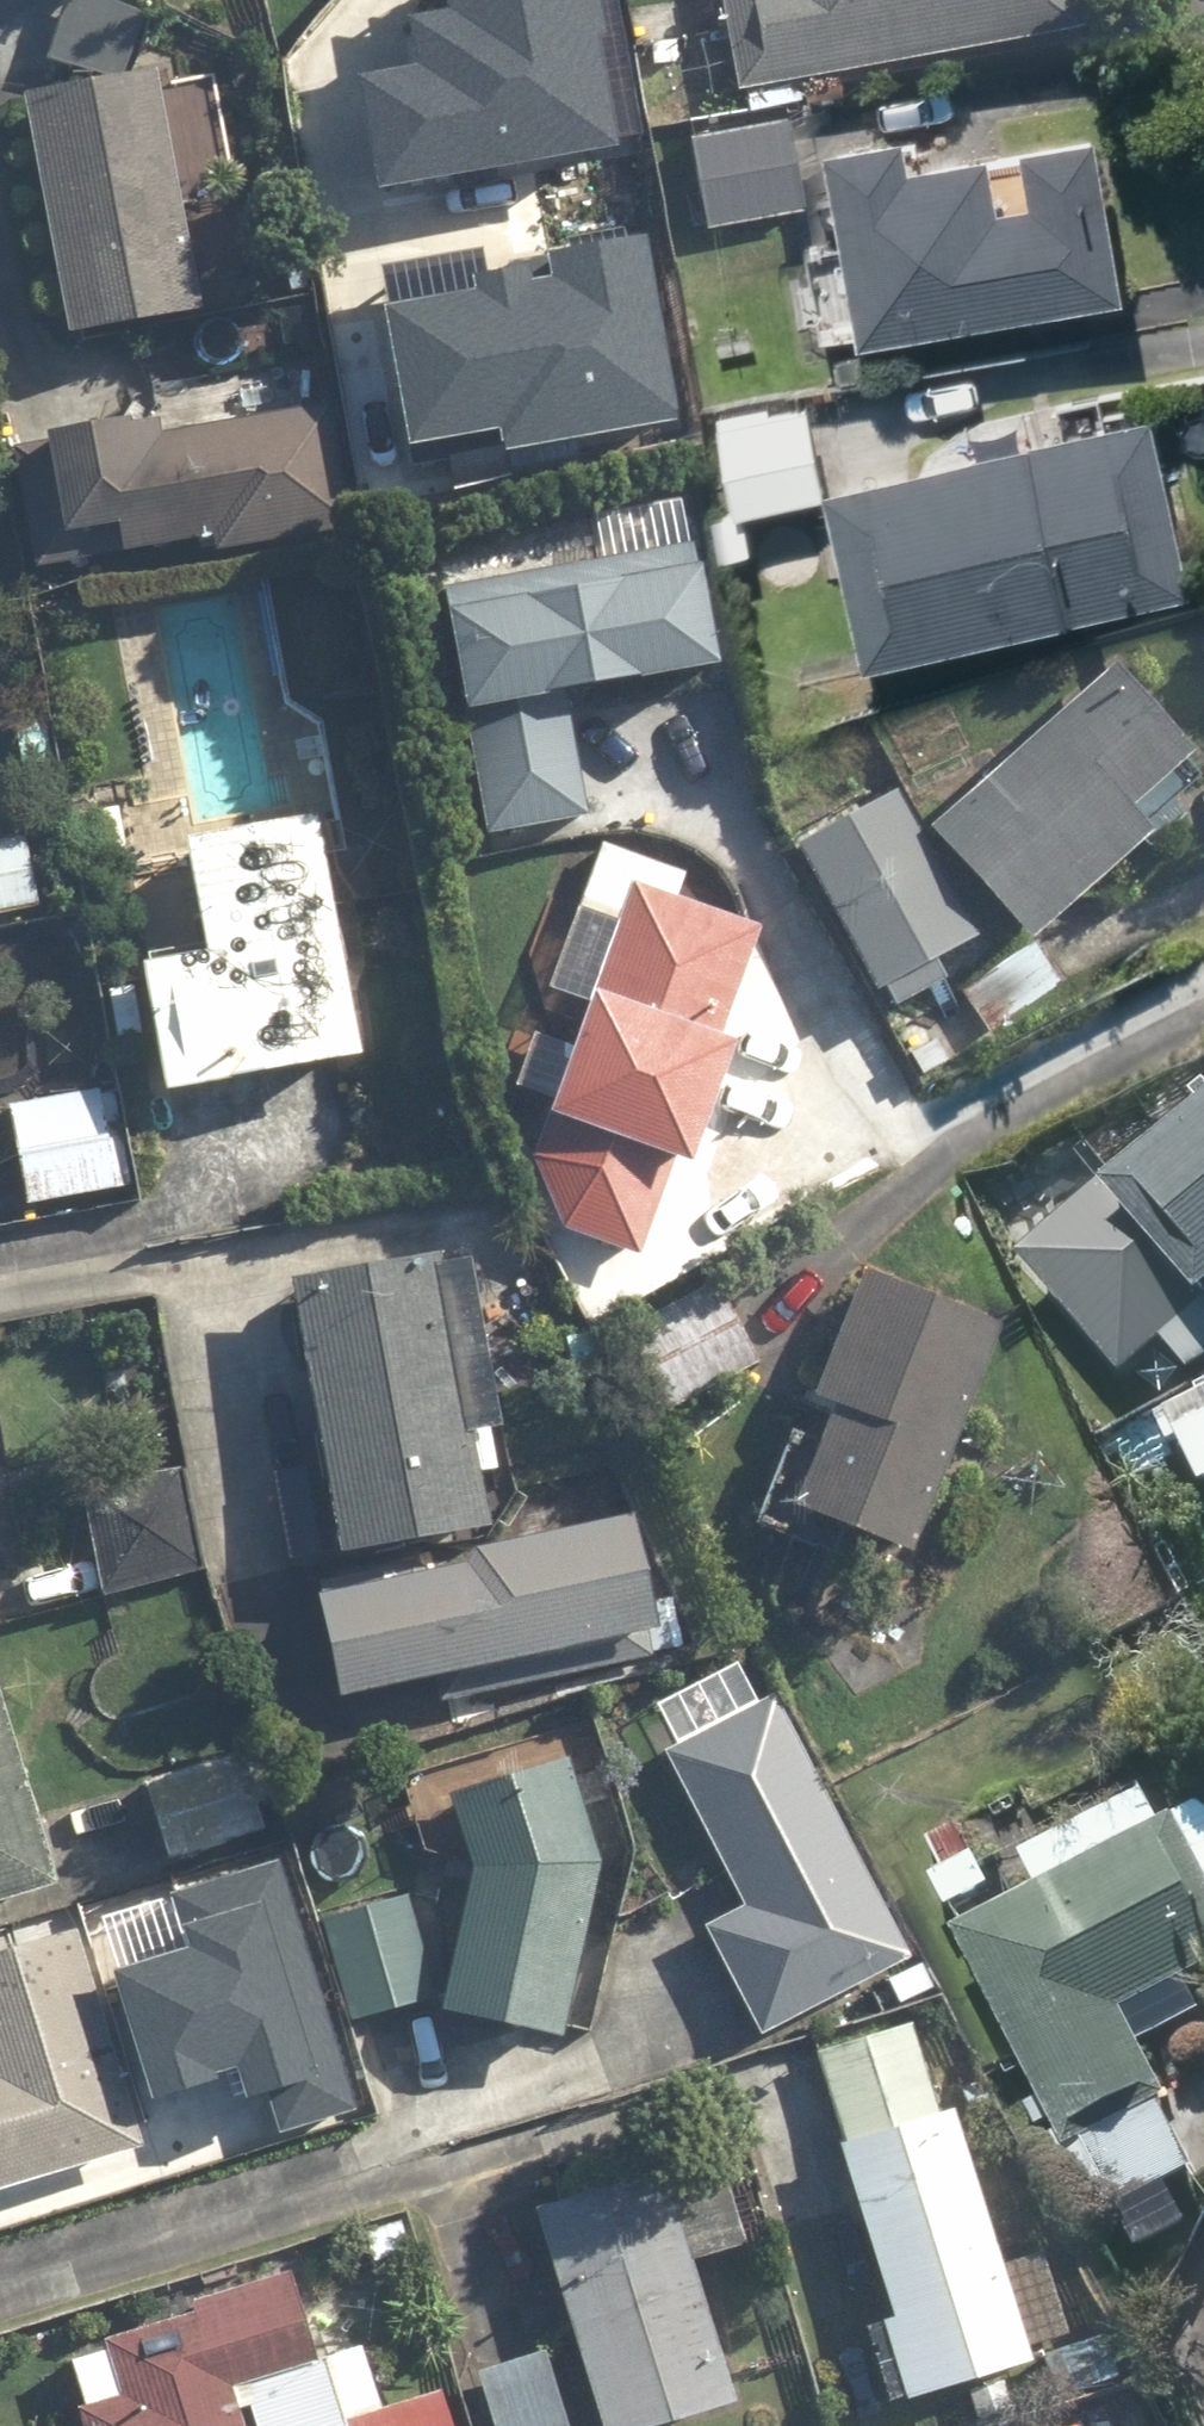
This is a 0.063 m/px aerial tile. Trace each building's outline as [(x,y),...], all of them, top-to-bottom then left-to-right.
[(370,177),(617,142),(597,0),(450,0),(450,4),(411,10),(417,56),(354,66),(370,177)] [(741,88),(1088,25),(1083,0),(725,0),(741,88)] [(162,69),(25,92),(66,338),(203,315),(162,69)] [(791,120),(688,140),(707,237),(809,216),(791,120)] [(914,135),(838,149),(872,339),(1134,291),(1106,135),(920,169),(914,135)] [(386,299),(409,429),(498,414),(502,437),(674,407),(643,230),(475,259),(479,283),(386,299)] [(810,402),(724,418),(741,507),(827,491),(810,402)] [(354,526),(332,404),(161,434),(158,418),(14,444),(36,566),(219,533),(222,550),(354,526)] [(1157,413),(835,488),(874,661),(1197,586),(1157,413)] [(566,690),(723,664),(703,542),(441,585),(483,840),(588,823),(566,690)] [(1197,752),(1113,662),(934,830),(1036,938),(1156,826),(1139,807),(1197,752)] [(890,788),(798,842),(885,989),(977,934),(890,788)] [(126,801),(75,809),(90,908),(141,900),(126,801)] [(363,1055),(319,812),(188,836),(208,948),(141,961),(165,1091),(363,1055)] [(0,843),(0,912),(39,904),(26,838),(0,843)] [(620,918),(535,1156),(561,1226),(641,1255),(677,1154),(697,1161),(740,1041),(724,1035),(764,926),(676,895),(684,874),(603,845),(582,904),(620,918)] [(1029,937),(962,994),(997,1035),(1064,978),(1029,937)] [(102,1091),(10,1105),(24,1199),(116,1185),(102,1091)] [(1112,1191),(1104,1182),(1021,1259),(1132,1379),(1203,1313),(1203,1106),(1112,1191)] [(491,1531),(482,1469),(499,1467),(492,1427),(502,1426),(479,1281),(449,1286),(443,1250),(296,1273),(341,1555),(491,1531)] [(865,1273),(785,1502),(920,1549),(1000,1320),(865,1273)] [(629,1332),(671,1412),(760,1364),(717,1284),(629,1332)] [(1184,1428),(1203,1469),(1203,1383),(1174,1398),(1158,1406),(1172,1434),(1184,1428)] [(158,1489),(83,1503),(100,1593),(175,1579),(158,1489)] [(346,1695),(444,1675),(450,1702),(683,1653),(670,1595),(659,1598),(641,1515),(322,1582),(346,1695)] [(26,1774),(0,1683),(0,1901),(59,1884),(26,1774)] [(746,1903),(702,1926),(761,2037),(913,1957),(773,1695),(666,1752),(746,1903)] [(474,1876),(445,2012),(566,2037),(604,1855),(567,1743),(443,1783),(474,1876)] [(248,1750),(144,1778),(166,1860),(270,1831),(248,1750)] [(1203,1810),(1201,1810),(1199,1810),(1198,1810),(1196,1810),(1194,1810),(1193,1810),(1191,1810),(1190,1810),(1188,1810),(1186,1811),(1158,1825),(1141,1791),(1021,1854),(1039,1888),(1016,1900),(959,1930),(1132,2258),(1189,2228),(1169,2191),(1198,2176),(1161,2106),(1172,2101),(1142,2043),(1202,2012),(1185,1980),(1203,1970),(1203,1811),(1203,1810)] [(941,1871),(927,1878),(946,1912),(991,1887),(956,1822),(924,1839),(941,1871)] [(115,1963),(152,2079),(247,2049),(272,2129),(362,2100),(283,1852),(168,1888),(185,1941),(115,1963)] [(328,1914),(352,2019),(439,1999),(414,1894),(328,1914)] [(23,2183),(141,2150),(79,1927),(0,1950),(0,2190),(23,2183)] [(941,2114),(913,2022),(818,2050),(898,2316),(883,2320),(907,2399),(941,2389),(1033,2362),(1028,2345),(1070,2333),(1045,2251),(1004,2264),(957,2109),(941,2114)] [(694,2260),(748,2243),(720,2150),(661,2168),(539,2206),(607,2425),(608,2425),(661,2425),(738,2402),(694,2260)] [(434,2353),(371,2372),(363,2345),(322,2357),(296,2271),(54,2342),(79,2425),(455,2425),(434,2353)] [(493,2425),(569,2425),(544,2345),(475,2367),(493,2425)] [(1090,2408),(1102,2425),(1167,2425),(1137,2378),(1090,2408)]
